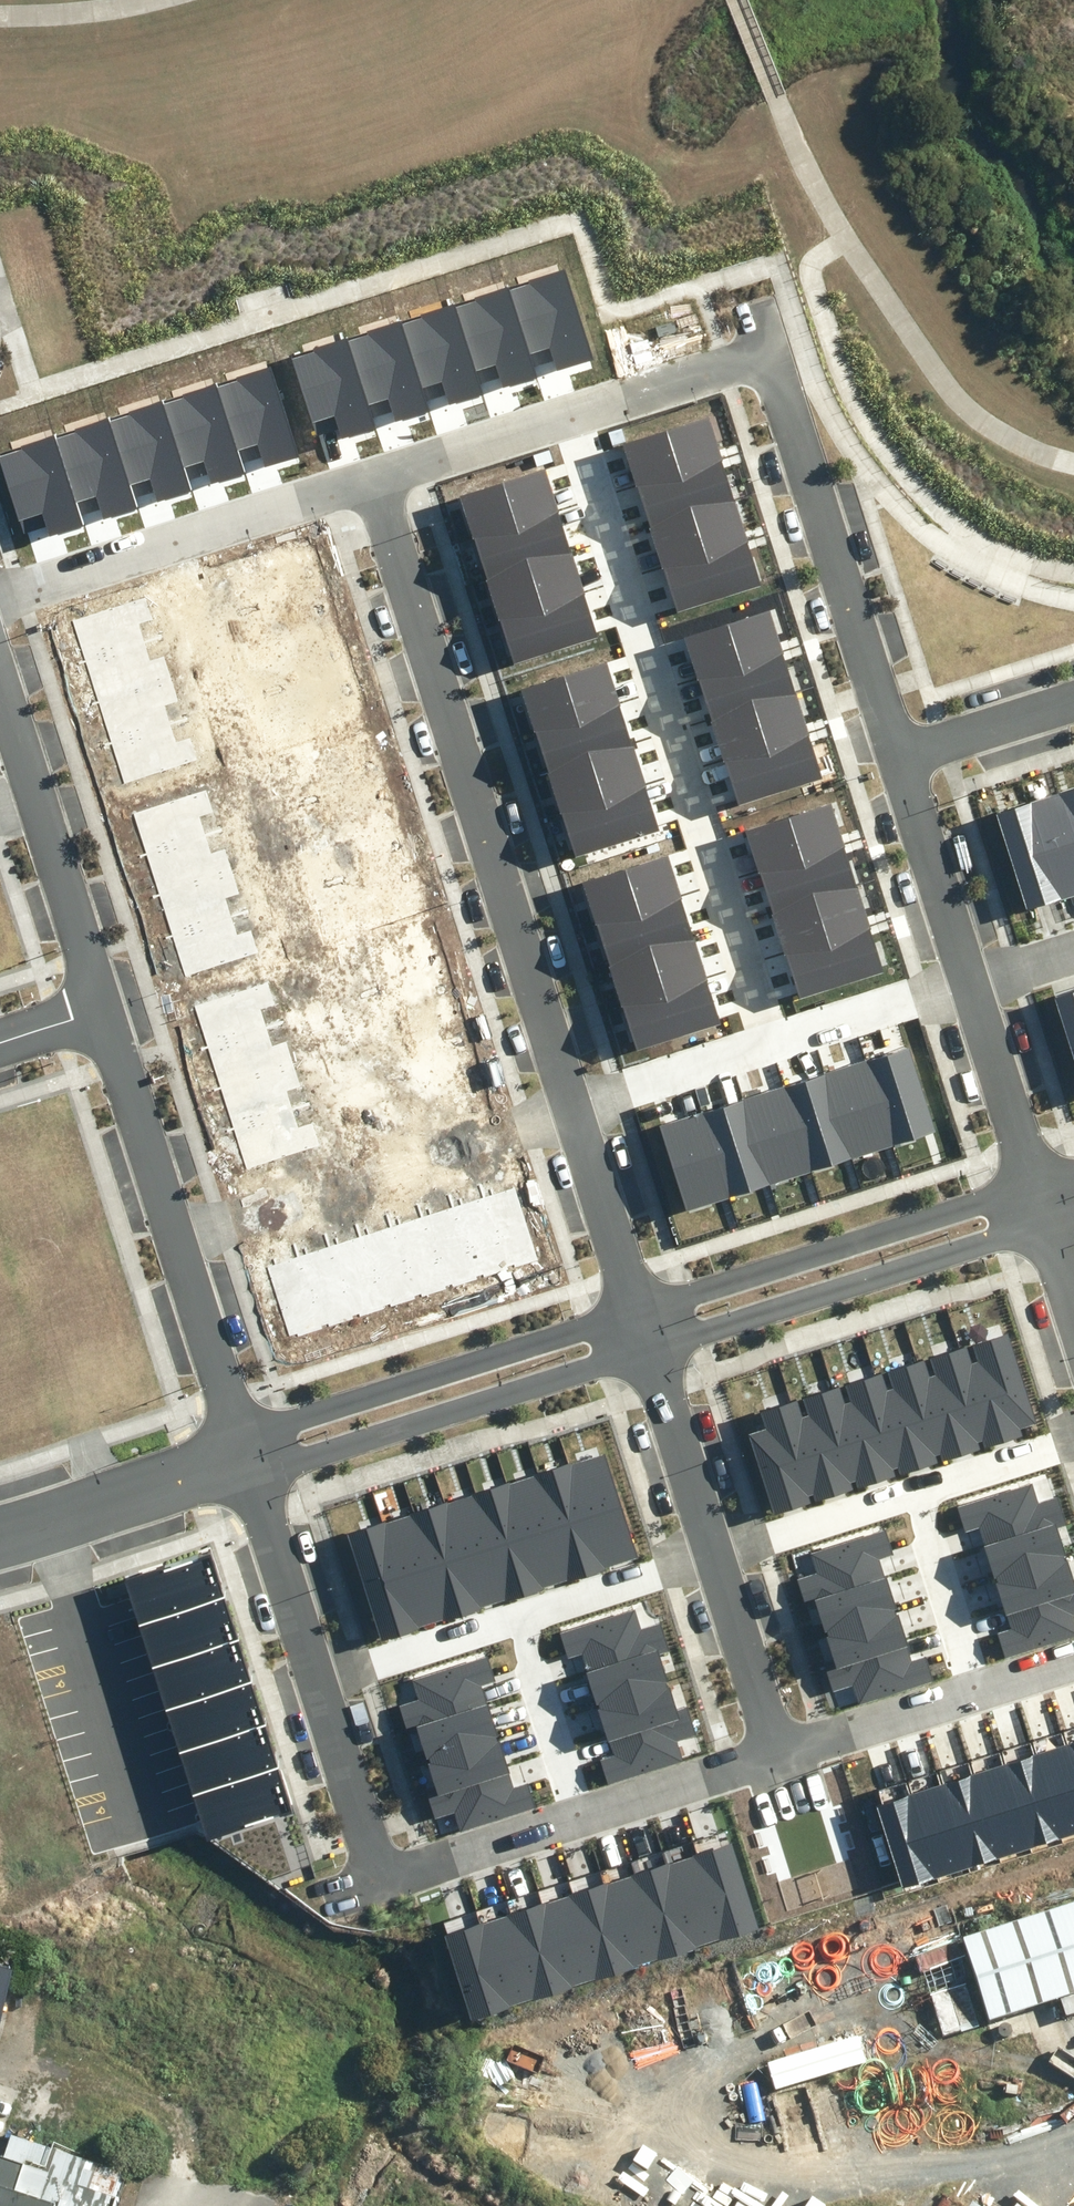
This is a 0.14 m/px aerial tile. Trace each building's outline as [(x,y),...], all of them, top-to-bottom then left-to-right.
[(531,285),(510,291),(535,367),(555,360),(558,370),(593,359),(563,270),(529,281),(531,285)] [(476,302),(457,308),(482,384),(500,378),(503,388),(538,376),(535,367),(510,291),(509,287),(475,298),(476,302)] [(423,319),(403,326),(428,401),(447,395),(451,405),(485,394),(482,384),(457,308),(456,304),(422,315),(423,319)] [(369,336),(349,343),(373,418),(394,412),(397,422),(431,411),(428,401),(403,326),(402,322),(368,333),(369,336)] [(314,354),(292,361),(317,436),(339,429),(342,439),(376,428),(373,418),(349,343),(347,339),(313,350),(314,354)] [(238,381),(218,388),(243,463),(262,457),(265,467),(300,456),(271,366),(237,377),(238,381)] [(184,399),(165,405),(189,481),(208,475),(211,485),(246,473),(243,463),(218,388),(216,384),(183,395),(184,399)] [(131,416),(111,422),(135,498),(155,492),(158,502),(192,490),(189,481),(165,405),(163,401),(129,412),(131,416)] [(76,433),(56,440),(80,515),(101,508),(104,518),(138,508),(135,498),(111,422),(109,418),(75,429),(76,433)] [(723,460),(709,418),(625,444),(638,486),(723,460)] [(0,457),(0,459),(24,533),(46,526),(50,536),(84,525),(80,515),(56,440),(55,436),(21,447),(22,450),(0,457)] [(735,499),(723,460),(638,486),(651,525),(735,499)] [(558,513),(545,471),(460,497),(474,539),(558,513)] [(748,541),(735,499),(651,525),(664,568),(748,541)] [(571,552),(558,513),(474,539),(486,578),(571,552)] [(763,587),(748,541),(664,568),(679,614),(763,587)] [(584,594),(571,552),(486,578),(499,620),(584,594)] [(599,640),(584,594),(499,620),(514,666),(599,640)] [(783,652),(770,610),(685,637),(698,678),(783,652)] [(795,691),(783,652),(698,678),(711,718),(795,691)] [(620,705),(607,662),(523,689),(536,731),(620,705)] [(809,733),(795,691),(711,718),(724,760),(809,733)] [(633,744),(620,705),(536,731),(548,770),(633,744)] [(823,779),(809,733),(724,760),(739,806),(823,779)] [(646,786),(633,744),(548,770),(562,812),(646,786)] [(661,832),(646,786),(562,812),(576,858),(661,832)] [(1058,794),(1073,844),(1073,789),(1058,794)] [(1058,794),(1027,804),(1058,901),(1073,896),(1073,844),(1058,794)] [(844,846),(831,804),(747,830),(760,872),(844,846)] [(1058,901),(1027,804),(996,814),(1027,911),(1058,901)] [(857,885),(844,846),(760,872),(772,911),(857,885)] [(681,898),(668,856),(583,882),(597,924),(681,898)] [(870,927),(857,885),(772,911),(786,954),(870,927)] [(693,937),(681,898),(597,924),(609,963),(693,937)] [(885,973),(870,927),(786,954),(800,1000),(885,973)] [(707,979),(693,937),(609,963),(622,1006),(707,979)] [(722,1025),(707,979),(622,1006),(637,1052),(722,1025)] [(1055,998),(1073,1058),(1073,992),(1055,998)] [(908,1049),(867,1061),(893,1147),(935,1135),(908,1049)] [(867,1061),(826,1074),(852,1160),(893,1147),(867,1061)] [(826,1074),(784,1087),(811,1173),(852,1160),(826,1074)] [(769,1186),(811,1173),(784,1087),(742,1100),(769,1186)] [(742,1100),(701,1113),(728,1199),(769,1186),(742,1100)] [(686,1212),(728,1199),(701,1113),(660,1125),(686,1212)] [(967,1347),(961,1349),(991,1447),(1024,1437),(1021,1429),(1036,1424),(1008,1334),(971,1345),(976,1362),(972,1364),(967,1347)] [(925,1361),(918,1363),(948,1460),(980,1450),(978,1443),(983,1441),(985,1449),(991,1447),(961,1349),(930,1359),(935,1375),(930,1377),(925,1361)] [(883,1372),(872,1375),(901,1467),(903,1474),(939,1463),(937,1456),(941,1455),(943,1461),(948,1460),(918,1363),(889,1372),(894,1389),(888,1391),(883,1372)] [(844,1384),(850,1403),(845,1405),(840,1389),(834,1391),(864,1486),(896,1476),(894,1469),(901,1467),(872,1375),(844,1384)] [(797,1400),(787,1403),(815,1494),(817,1501),(854,1490),(852,1483),(855,1482),(857,1488),(864,1486),(834,1391),(804,1400),(809,1416),(802,1418),(797,1400)] [(760,1412),(765,1428),(748,1433),(773,1514),(810,1503),(808,1496),(815,1494),(787,1403),(760,1412)] [(635,1564),(602,1456),(570,1466),(603,1574),(635,1564)] [(603,1574),(570,1466),(539,1476),(572,1583),(603,1574)] [(572,1583),(539,1476),(507,1486),(541,1593),(572,1583)] [(980,1530),(986,1549),(1057,1528),(1066,1525),(1058,1499),(1040,1505),(1033,1485),(957,1508),(966,1535),(980,1530)] [(541,1593),(507,1486),(477,1495),(511,1602),(541,1593)] [(511,1602),(477,1495),(446,1504),(479,1612),(511,1602)] [(479,1612),(446,1504),(415,1514),(448,1622),(479,1612)] [(448,1622),(415,1514),(384,1524),(417,1631),(448,1622)] [(417,1631),(384,1524),(348,1535),(381,1642),(417,1631)] [(1066,1557),(1057,1528),(986,1549),(995,1579),(1066,1557)] [(814,1604),(885,1580),(879,1562),(893,1557),(884,1530),(809,1555),(815,1575),(797,1581),(806,1606),(814,1604)] [(211,1546),(131,1571),(144,1613),(224,1589),(211,1546)] [(1066,1557),(995,1579),(1007,1616),(1073,1595),(1073,1581),(1066,1557)] [(885,1580),(814,1604),(824,1633),(894,1610),(885,1580)] [(224,1589),(144,1613),(157,1655),(237,1631),(224,1589)] [(1007,1616),(1011,1630),(998,1635),(1006,1661),(1073,1640),(1073,1595),(1007,1616)] [(582,1655),(588,1674),(659,1652),(668,1650),(660,1624),(641,1630),(635,1609),(559,1632),(567,1659),(582,1655)] [(894,1610),(824,1633),(833,1663),(835,1670),(907,1647),(894,1610)] [(237,1631),(157,1655),(170,1698),(250,1673),(237,1631)] [(835,1670),(833,1663),(824,1666),(833,1693),(851,1687),(858,1707),(933,1683),(925,1657),(911,1662),(907,1647),(835,1670)] [(668,1681),(659,1652),(588,1674),(597,1703),(668,1681)] [(416,1728),(487,1705),(481,1686),(495,1682),(486,1655),(411,1680),(417,1700),(399,1706),(408,1731),(416,1728)] [(250,1673),(170,1698),(184,1740),(264,1715),(250,1673)] [(678,1712),(668,1681),(597,1703),(609,1741),(680,1718),(678,1712)] [(487,1705),(416,1728),(425,1757),(496,1735),(487,1705)] [(687,1709),(678,1712),(680,1718),(609,1741),(613,1755),(599,1759),(608,1785),(683,1762),(677,1742),(695,1736),(687,1709)] [(264,1715),(184,1740),(197,1782),(277,1757),(264,1715)] [(496,1735),(425,1757),(435,1788),(437,1794),(508,1772),(496,1735)] [(1067,1746),(1036,1756),(1062,1838),(1073,1834),(1073,1768),(1067,1746)] [(1062,1838),(1036,1756),(1005,1766),(1031,1848),(1062,1838)] [(277,1757),(197,1782),(210,1824),(290,1799),(277,1757)] [(1031,1848),(1005,1766),(973,1776),(999,1858),(1031,1848)] [(437,1794),(435,1788),(426,1791),(435,1818),(453,1812),(460,1832),(535,1808),(527,1782),(513,1786),(508,1772),(437,1794)] [(999,1858),(973,1776),(943,1786),(969,1867),(999,1858)] [(969,1867),(943,1786),(910,1796),(936,1878),(969,1867)] [(936,1878),(910,1796),(876,1807),(902,1888),(936,1878)] [(732,1835),(700,1844),(727,1931),(759,1921),(732,1835)] [(700,1844),(669,1854),(696,1941),(727,1931),(700,1844)] [(669,1854),(637,1864),(664,1950),(696,1941),(669,1854)] [(637,1864),(605,1874),(632,1960),(664,1950),(637,1864)] [(605,1874),(574,1884),(601,1970),(632,1960),(605,1874)] [(574,1884),(542,1893),(569,1980),(601,1970),(574,1884)] [(940,1935),(966,2017),(1073,1982),(1073,1891),(940,1935)] [(542,1893),(511,1903),(538,1989),(569,1980),(542,1893)] [(511,1903),(479,1913),(506,1999),(538,1989),(511,1903)] [(479,1913),(447,1923),(474,2009),(506,1999),(479,1913)] [(925,1940),(885,1951),(890,1969),(930,1957),(925,1940)] [(931,1961),(893,1971),(897,1988),(936,1977),(931,1961)] [(940,1978),(904,1987),(916,2031),(952,2021),(940,1978)] [(880,2051),(868,2009),(847,2015),(859,2057),(880,2051)] [(834,2030),(743,2057),(751,2082),(842,2055),(834,2030)] [(123,2168),(8,2130),(0,2154),(0,2205),(111,2205),(123,2168)]
